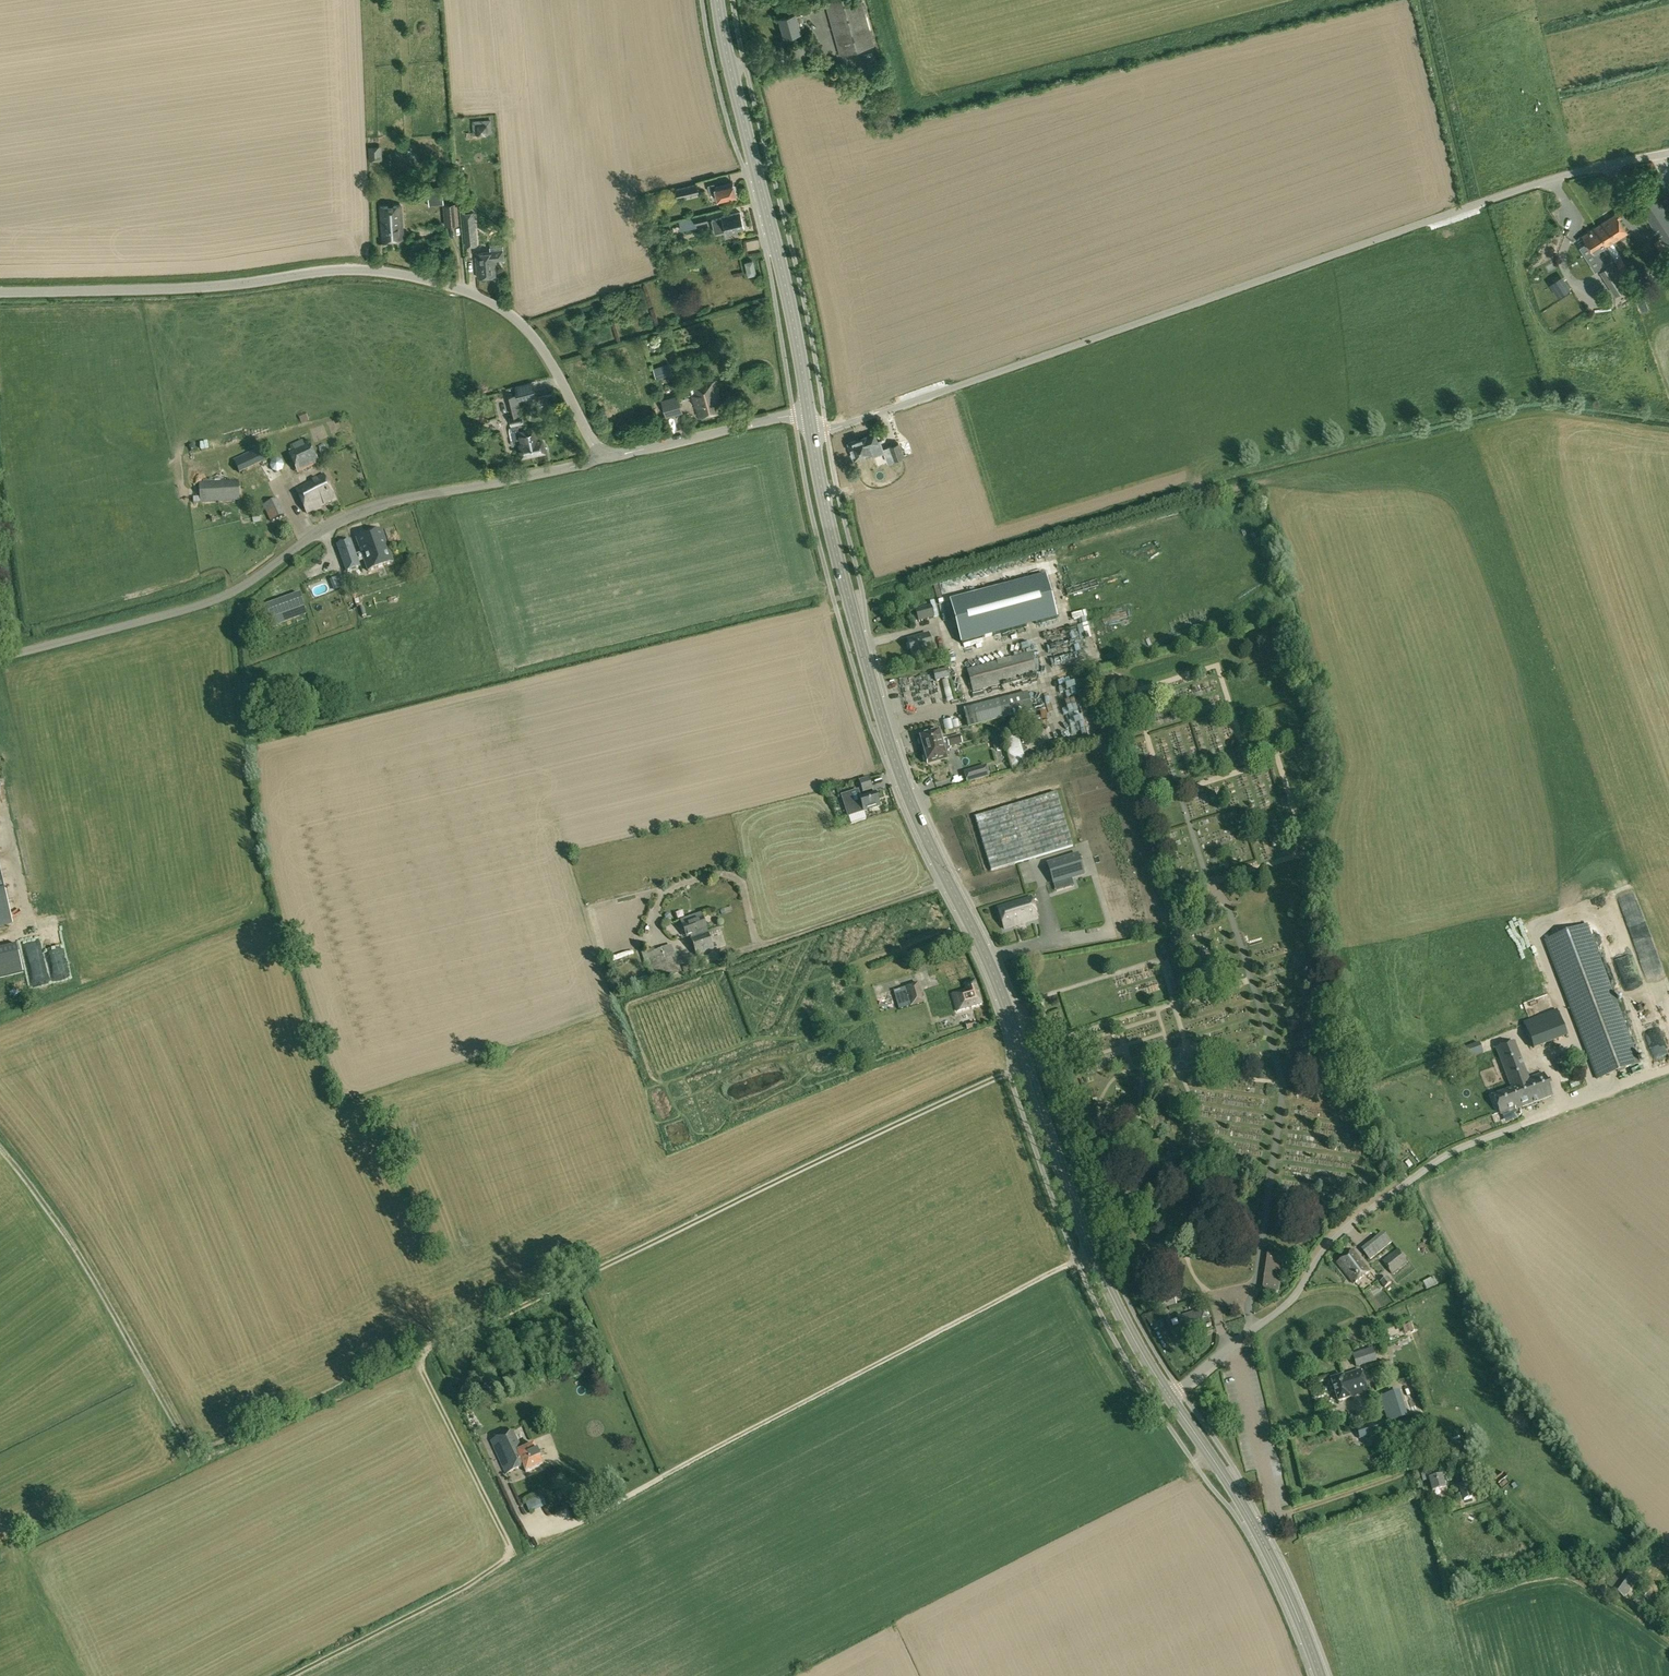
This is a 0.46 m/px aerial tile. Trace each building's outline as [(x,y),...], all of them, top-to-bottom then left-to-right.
[(862,0),(832,0),(825,2),(839,56),(874,46),(862,0)] [(800,31),(799,27),(798,24),(803,22),(801,14),(796,15),(795,13),(779,17),(785,35),(800,31)] [(490,120),(473,122),(474,135),(491,134),(490,120)] [(371,160),(383,159),(382,145),(370,146),(371,160)] [(735,186),(734,185),(733,183),(715,187),(714,184),(708,185),(710,192),(715,191),(718,201),(736,197),(736,195),(737,194),(735,186)] [(677,198),(699,193),(697,184),(675,188),(677,198)] [(429,203),(443,201),(442,187),(428,189),(429,203)] [(1667,259),(1668,258),(1668,215),(1652,190),(1635,201),(1666,249),(1662,251),(1667,259)] [(656,205),(661,196),(655,192),(650,201),(656,205)] [(445,226),(459,225),(457,202),(443,203),(445,226)] [(402,215),(401,205),(380,206),(381,217),(382,240),(403,238),(402,215)] [(474,212),(462,213),(462,217),(465,241),(465,246),(477,245),(474,212)] [(725,230),(725,234),(737,231),(737,230),(744,228),(740,212),(721,216),(722,217),(712,220),(715,233),(725,230)] [(706,213),(694,216),(695,225),(696,224),(708,222),(706,213)] [(1616,214),(1596,226),(1599,231),(1607,243),(1606,243),(1607,245),(1628,232),(1616,214)] [(695,225),(694,216),(679,220),(680,226),(673,227),(674,232),(677,232),(697,226),(696,224),(695,225)] [(1599,231),(1596,226),(1582,236),(1592,252),(1606,243),(1607,243),(1599,231)] [(1617,244),(1611,247),(1616,258),(1623,254),(1617,244)] [(503,245),(490,247),(490,248),(490,251),(475,253),(477,277),(497,275),(496,259),(504,259),(503,245)] [(1615,261),(1621,270),(1622,270),(1623,271),(1626,269),(1626,267),(1627,267),(1620,257),(1615,261)] [(745,261),(748,275),(756,273),(753,259),(745,261)] [(1603,269),(1618,292),(1629,285),(1614,262),(1603,269)] [(653,368),(656,379),(673,374),(669,363),(653,368)] [(691,387),(693,394),(696,406),(696,407),(698,416),(723,409),(716,380),(694,385),(694,386),(691,387)] [(519,400),(536,396),(532,381),(515,385),(519,400)] [(682,397),(688,396),(686,387),(680,389),(682,397)] [(513,416),(522,414),(517,394),(508,397),(513,416)] [(662,400),(665,414),(674,411),(673,405),(680,402),(679,396),(662,400)] [(522,414),(513,416),(512,416),(509,417),(511,426),(524,423),(522,414)] [(531,454),(526,429),(525,429),(524,423),(511,426),(510,432),(513,445),(519,443),(522,456),(531,454)] [(538,426),(526,429),(531,454),(545,451),(542,438),(541,438),(538,426)] [(877,442),(874,433),(848,443),(854,460),(871,453),(868,445),(877,442)] [(319,464),(310,444),(306,446),(304,440),(292,446),(294,451),(288,454),(297,474),(305,470),(313,467),(319,464)] [(888,446),(893,460),(904,456),(899,442),(888,446)] [(270,471),(255,480),(261,491),(276,482),(270,471)] [(313,482),(296,490),(307,513),(324,506),(335,500),(324,475),(312,481),(313,482)] [(200,484),(201,503),(207,503),(239,501),(238,481),(206,484),(200,484)] [(277,500),(263,506),(271,522),(284,516),(277,500)] [(362,553),(365,560),(368,571),(393,563),(382,531),(357,539),(362,553)] [(364,561),(365,560),(362,553),(361,553),(356,555),(351,541),(337,546),(345,568),(364,561)] [(1046,576),(950,601),(961,644),(1057,619),(1046,576)] [(932,606),(916,610),(919,622),(935,617),(932,606)] [(304,607),(270,619),(273,626),(307,614),(304,607)] [(1198,635),(1218,629),(1215,617),(1194,623),(1198,635)] [(907,641),(912,657),(933,651),(928,635),(907,641)] [(967,671),(973,692),(1037,675),(1031,654),(967,671)] [(951,678),(948,669),(933,673),(936,682),(951,678)] [(1074,682),(1079,700),(1077,701),(1087,736),(1078,739),(1067,741),(1070,752),(1103,743),(1083,672),(1069,675),(1071,683),(1074,682)] [(1058,688),(1062,699),(1070,696),(1066,685),(1058,688)] [(969,728),(1014,715),(1032,711),(1027,694),(964,711),(969,728)] [(1048,706),(1038,708),(1040,720),(1051,718),(1048,706)] [(924,751),(943,745),(939,732),(920,737),(924,751)] [(1003,738),(1012,769),(1027,764),(1017,733),(1003,738)] [(996,751),(1004,749),(999,734),(992,736),(996,751)] [(950,747),(962,744),(960,735),(947,738),(948,744),(949,747),(950,747)] [(1070,752),(1067,741),(1050,745),(1053,757),(1070,752)] [(950,747),(949,747),(948,744),(943,745),(924,751),(928,764),(947,759),(945,752),(949,751),(951,748),(950,747)] [(985,766),(963,772),(966,784),(988,777),(985,766)] [(950,779),(953,786),(962,782),(960,775),(950,779)] [(870,780),(860,783),(863,793),(873,790),(870,780)] [(848,817),(864,812),(880,807),(875,794),(860,798),(858,791),(842,796),(848,817)] [(1073,847),(1057,793),(975,818),(991,871),(1073,847)] [(1053,884),(1084,874),(1078,855),(1047,865),(1053,884)] [(13,924),(0,868),(0,927),(13,924)] [(1004,929),(1037,919),(1031,898),(998,907),(1004,929)] [(1094,898),(1077,901),(1079,914),(1096,912),(1094,898)] [(1058,904),(1061,916),(1077,912),(1074,900),(1058,904)] [(695,935),(696,939),(708,935),(703,919),(682,926),(687,938),(695,935)] [(1597,1080),(1640,1064),(1601,961),(1588,926),(1545,942),(1558,978),(1597,1080)] [(708,935),(696,939),(691,941),(696,956),(714,950),(709,934),(708,935)] [(681,972),(671,945),(654,952),(653,949),(647,951),(648,955),(643,957),(645,962),(650,960),(657,979),(658,981),(681,972)] [(23,972),(17,946),(0,949),(0,978),(23,972)] [(616,961),(639,956),(637,950),(615,955),(616,961)] [(682,969),(684,974),(696,970),(695,965),(682,969)] [(875,975),(879,989),(885,988),(880,973),(875,975)] [(638,982),(640,988),(650,985),(647,979),(638,982)] [(965,984),(967,991),(952,995),(957,1012),(982,1005),(975,982),(965,984)] [(905,988),(910,1007),(924,1003),(919,984),(905,988)] [(900,1011),(905,1009),(901,997),(896,999),(900,1011)] [(1567,1037),(1557,1009),(1522,1022),(1533,1050),(1567,1037)] [(973,1022),(966,1024),(967,1030),(975,1028),(973,1022)] [(1499,1114),(1515,1108),(1516,1110),(1553,1096),(1544,1074),(1529,1079),(1514,1042),(1496,1049),(1511,1089),(1492,1096),(1499,1114)] [(1058,1045),(1061,1056),(1067,1054),(1064,1044),(1058,1045)] [(1173,1054),(1176,1065),(1185,1063),(1182,1052),(1173,1054)] [(1370,1261),(1382,1252),(1375,1243),(1363,1252),(1370,1261)] [(1381,1262),(1391,1274),(1407,1262),(1398,1250),(1381,1262)] [(1369,1272),(1353,1251),(1337,1263),(1354,1284),(1369,1272)] [(1264,1289),(1276,1291),(1281,1256),(1269,1255),(1264,1289)] [(1384,1289),(1390,1283),(1386,1278),(1379,1284),(1384,1289)] [(1173,1294),(1160,1298),(1163,1309),(1176,1305),(1173,1294)] [(1177,1317),(1180,1327),(1178,1328),(1180,1336),(1186,1334),(1187,1335),(1205,1329),(1204,1328),(1210,1326),(1208,1318),(1205,1319),(1202,1309),(1177,1317)] [(1151,1319),(1153,1328),(1167,1325),(1165,1316),(1151,1319)] [(1355,1356),(1358,1367),(1375,1361),(1372,1351),(1355,1356)] [(1331,1380),(1338,1402),(1367,1392),(1360,1370),(1331,1380)] [(1380,1422),(1357,1430),(1360,1439),(1383,1432),(1380,1422)] [(526,1473),(543,1465),(534,1445),(522,1451),(514,1431),(492,1441),(506,1474),(523,1466),(526,1473)] [(1422,1475),(1423,1481),(1429,1479),(1432,1492),(1445,1488),(1442,1475),(1435,1477),(1433,1472),(1422,1475)] [(1459,1485),(1464,1500),(1472,1497),(1467,1483),(1459,1485)] [(1608,1585),(1624,1598),(1636,1582),(1620,1569),(1608,1585)]
